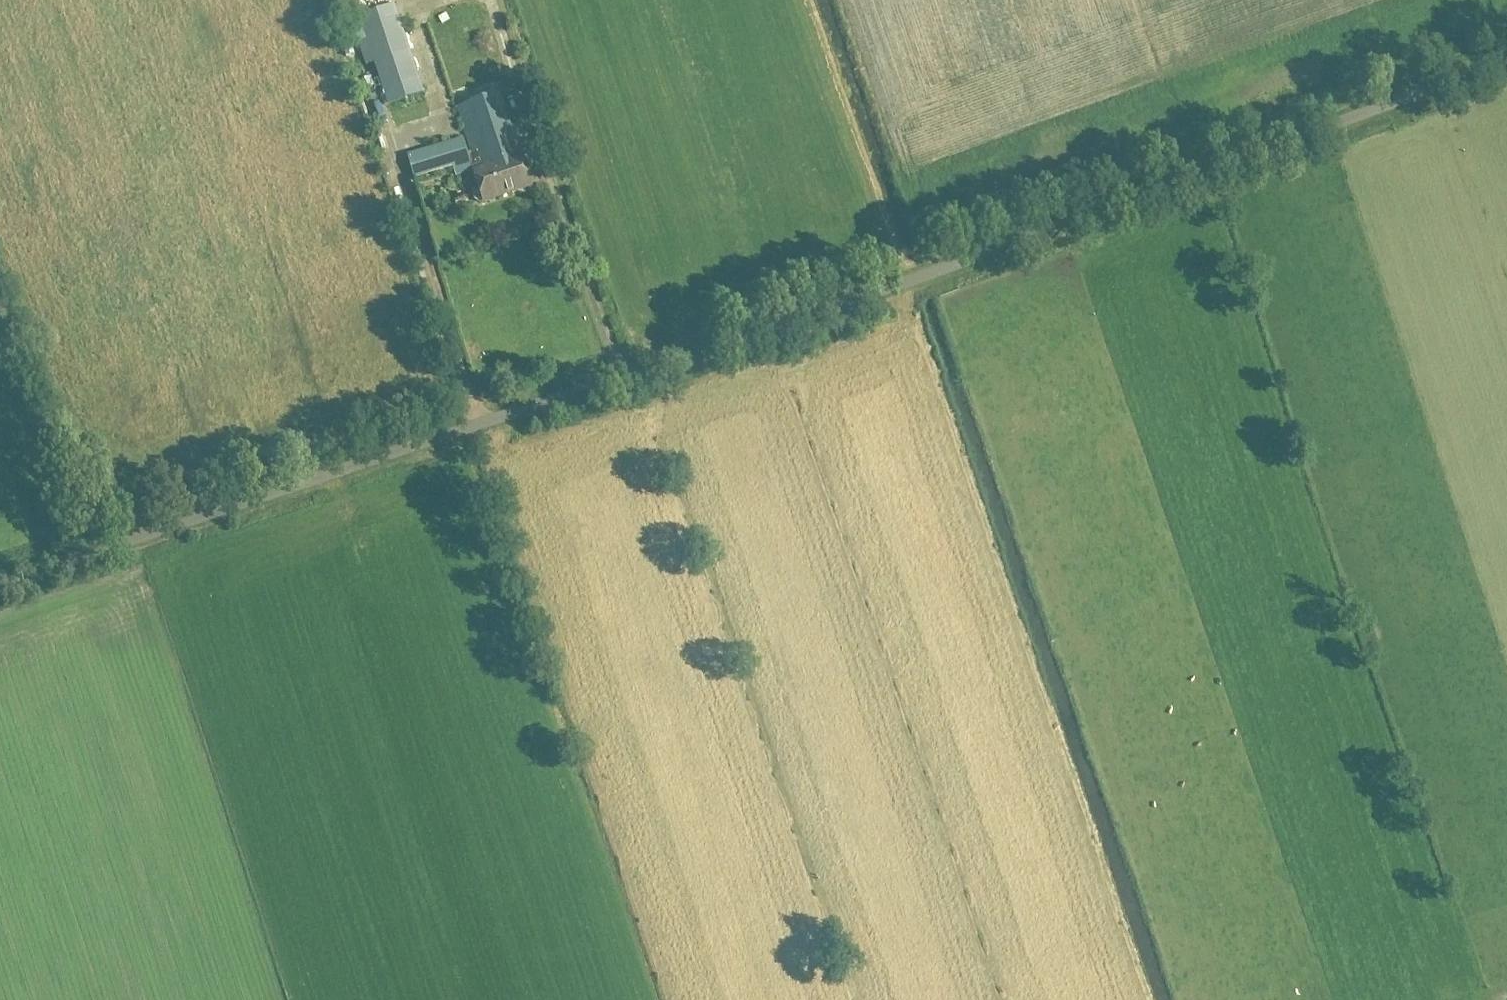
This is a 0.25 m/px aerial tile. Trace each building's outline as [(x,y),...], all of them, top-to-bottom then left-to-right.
[(383,7),(382,0),(360,0),(362,10),(383,7)] [(386,106),(422,95),(393,8),(351,22),(365,66),(373,63),(386,106)] [(481,203),(484,202),(532,186),(522,159),(526,157),(521,140),(516,142),(501,96),(509,93),(480,8),(428,25),(474,162),(471,163),(478,186),(475,187),(473,192),(475,201),(481,203)] [(404,102),(408,119),(419,117),(415,99),(404,102)] [(436,162),(458,158),(455,142),(402,153),(409,186),(420,183),(422,192),(441,189),(436,162)]
